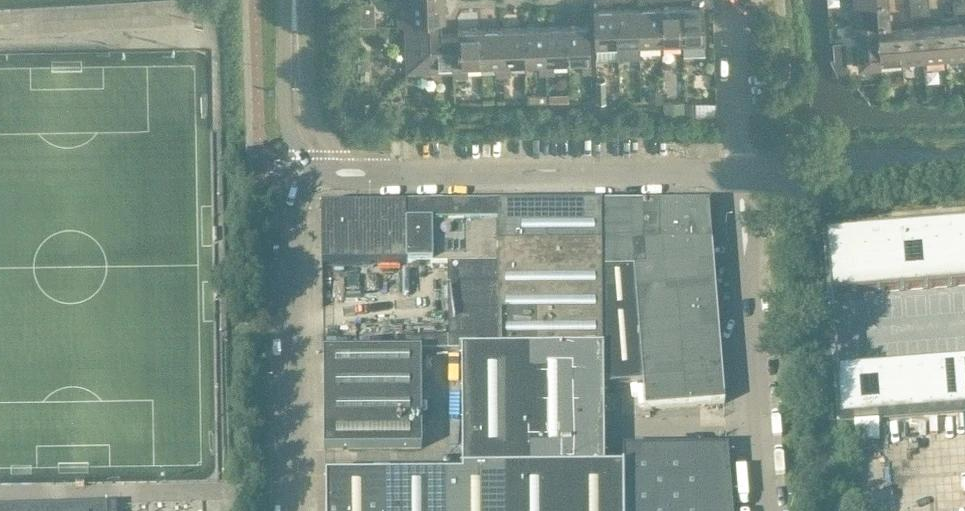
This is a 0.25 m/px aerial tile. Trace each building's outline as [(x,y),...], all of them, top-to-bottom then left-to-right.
[(361,23),(375,23),(375,0),(361,0),(361,23)] [(441,18),(445,18),(444,0),(410,0),(410,11),(398,11),(398,19),(441,17),(441,18)] [(683,45),(705,44),(704,5),(713,5),(713,0),(692,0),(692,5),(681,6),(683,45)] [(890,5),(889,0),(860,0),(854,0),(856,22),(878,20),(878,21),(891,20),(890,5)] [(964,11),(964,0),(954,0),(955,11),(964,11)] [(930,12),(929,1),(920,2),(921,13),(930,12)] [(921,13),(920,2),(910,3),(911,14),(921,13)] [(660,6),(638,7),(639,46),(661,46),(660,6)] [(681,6),(660,6),(661,46),(683,45),(681,6)] [(638,7),(616,8),(618,47),(639,46),(638,7)] [(595,48),(618,47),(616,8),(594,9),(595,48)] [(407,72),(442,34),(441,18),(441,17),(398,19),(398,26),(405,26),(406,63),(410,66),(407,70),(407,72)] [(879,29),(878,21),(878,20),(856,22),(859,66),(881,64),(878,29),(879,29)] [(943,24),(946,59),(964,57),(964,26),(964,22),(943,24)] [(946,59),(943,24),(922,26),(924,61),(946,59)] [(566,26),(568,60),(582,60),(582,72),(591,72),(589,25),(566,26)] [(568,60),(566,26),(545,27),(547,73),(554,73),(554,61),(568,60)] [(922,26),(900,28),(903,63),(924,61),(922,26)] [(525,62),(523,27),(502,28),(503,75),(511,75),(510,62),(525,62)] [(547,73),(545,27),(523,27),(525,62),(539,61),(539,74),(547,73)] [(503,75),(502,28),(480,29),(481,63),(496,63),(496,75),(503,75)] [(903,63),(900,28),(879,29),(878,29),(881,64),(903,63)] [(460,77),(468,76),(467,64),(481,63),(480,29),(457,30),(457,34),(459,34),(460,77)] [(459,34),(457,34),(442,34),(407,72),(409,72),(412,68),(416,72),(453,70),(453,77),(460,77),(459,34)] [(833,43),(834,58),(830,59),(838,76),(844,71),(847,69),(846,58),(848,58),(846,42),(833,43)] [(604,81),(596,81),(597,101),(605,101),(604,81)] [(661,91),(648,91),(649,101),(662,100),(661,91)] [(536,93),(527,93),(527,102),(536,102),(536,93)] [(683,102),(664,103),(664,105),(664,118),(683,118),(683,106),(683,102)] [(454,113),(454,105),(444,105),(444,113),(454,113)] [(603,386),(642,386),(644,410),(724,404),(708,204),(601,205),(602,349),(603,386)] [(601,205),(497,206),(498,350),(602,349),(601,205)] [(399,350),(461,350),(498,350),(497,206),(405,207),(406,265),(447,264),(448,338),(399,338),(399,350)] [(406,265),(405,207),(321,207),(321,265),(406,265)] [(830,298),(964,287),(964,226),(825,236),(830,298)] [(498,350),(461,350),(462,470),(563,469),(603,468),(603,386),(602,349),(498,350)] [(323,449),(421,449),(420,352),(323,352),(323,449)] [(836,373),(840,422),(964,413),(964,363),(836,373)] [(623,510),(732,510),(727,447),(623,448),(623,468),(623,510)] [(623,468),(603,468),(563,469),(462,470),(462,475),(325,476),(325,510),(623,510),(623,468)]
